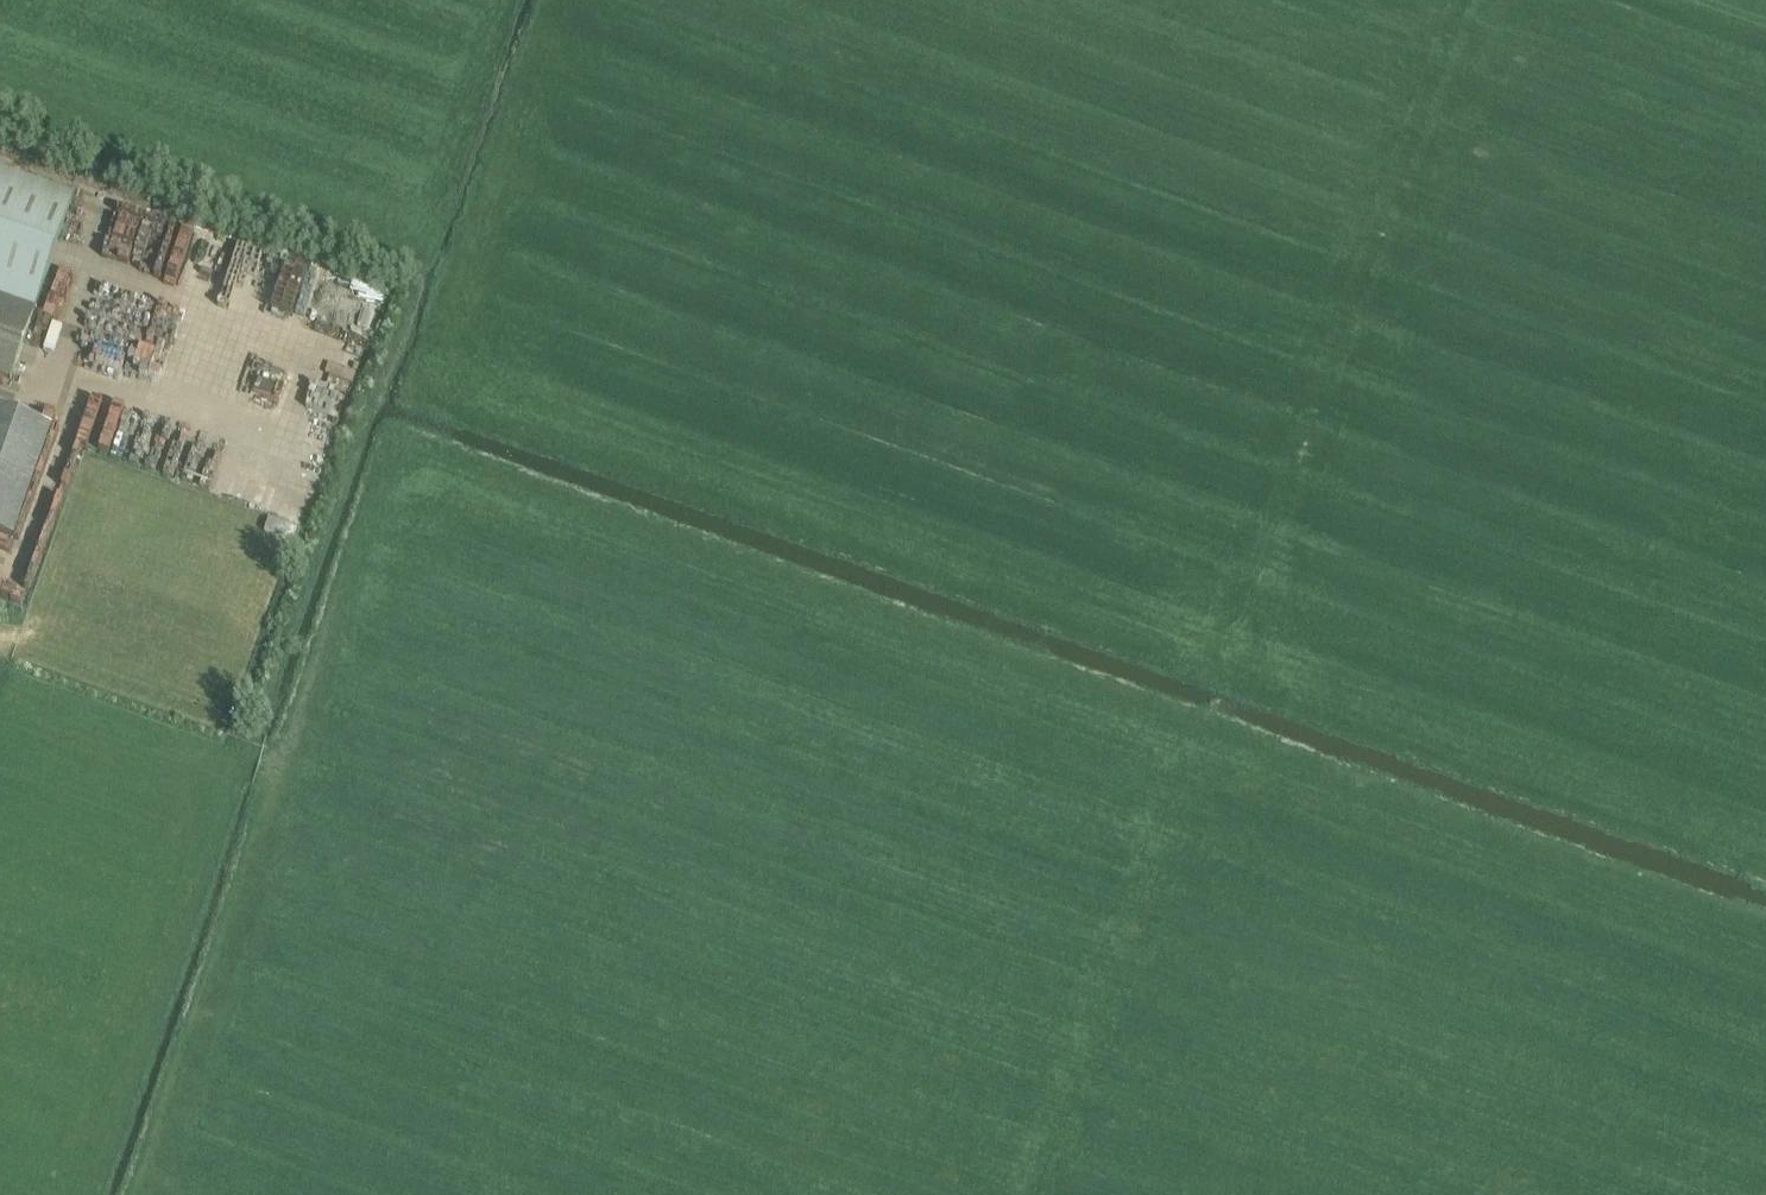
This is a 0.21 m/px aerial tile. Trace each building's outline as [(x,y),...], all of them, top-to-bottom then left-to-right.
[(12,378),(74,196),(0,170),(0,374),(12,378)] [(336,315),(312,409),(338,416),(343,396),(352,362),(368,366),(380,323),(364,319),(363,322),(336,315)] [(13,536),(51,426),(0,408),(0,532),(13,536)] [(279,503),(274,518),(292,524),(286,542),(296,546),(307,512),(279,503)]
